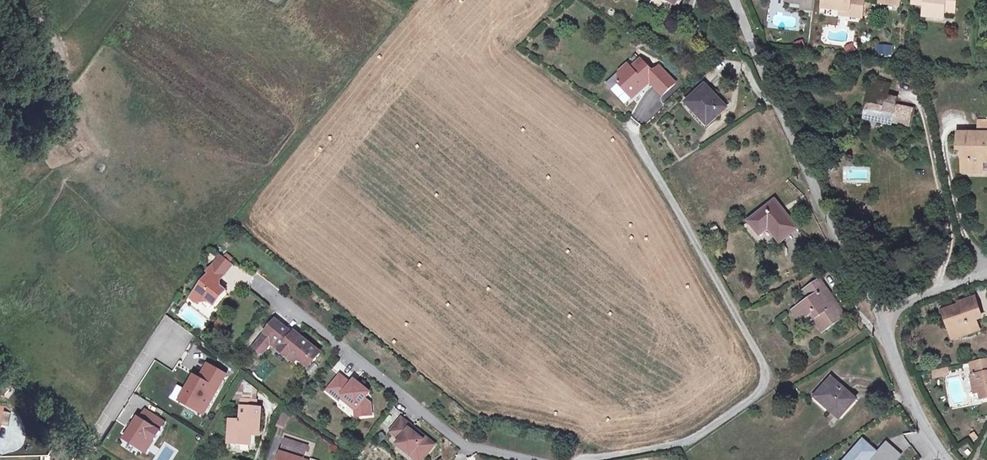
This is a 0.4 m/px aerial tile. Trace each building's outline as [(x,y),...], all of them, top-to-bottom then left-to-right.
[(678,0),(654,0),(651,6),(669,17),(678,0)] [(813,0),(787,0),(787,2),(803,4),(802,9),(812,10),(813,0)] [(864,0),(824,0),(823,8),(842,10),(842,8),(849,9),(849,16),(862,17),(864,0)] [(956,0),(914,0),(914,3),(926,5),(925,16),(944,18),(945,8),(955,9),(956,0)] [(953,19),(955,9),(945,8),(944,18),(953,19)] [(805,46),(803,40),(793,44),(795,50),(805,46)] [(855,49),(852,44),(845,48),(847,53),(855,49)] [(890,54),(890,46),(881,46),(880,54),(890,54)] [(644,81),(647,79),(663,95),(676,83),(660,66),(653,72),(641,59),(631,68),(627,64),(619,72),(619,83),(627,92),(629,89),(636,96),(645,87),(645,83),(644,81)] [(889,85),(890,80),(874,77),(873,82),(889,85)] [(909,126),(913,110),(895,106),(897,100),(887,97),(889,85),(873,82),(866,119),(891,125),(892,122),(909,126)] [(726,108),(705,86),(687,103),(703,120),(710,113),(715,118),(726,108)] [(636,96),(629,89),(627,92),(633,98),(636,96)] [(708,125),(715,118),(710,113),(703,120),(708,125)] [(977,121),(977,134),(986,134),(986,121),(977,121)] [(977,134),(959,134),(959,150),(964,150),(963,172),(982,172),(982,162),(986,162),(986,134),(977,134)] [(797,229),(775,202),(750,222),(760,234),(769,227),(781,242),(797,229)] [(225,276),(233,266),(221,256),(213,266),(225,276)] [(226,291),(221,286),(220,281),(225,276),(213,266),(208,272),(210,274),(190,298),(196,303),(208,301),(214,306),(226,291)] [(846,317),(834,299),(832,300),(825,290),(827,289),(821,280),(803,292),(809,301),(794,311),(801,322),(814,314),(819,322),(817,324),(823,333),(846,317)] [(976,320),(974,313),(980,311),(975,298),(959,303),(960,306),(944,311),(949,328),(957,325),(961,337),(980,330),(976,320)] [(982,318),(980,311),(974,313),(976,320),(982,318)] [(272,338),(282,325),(276,320),(266,333),(263,337),(271,344),(280,351),(283,347),(272,338)] [(321,353),(301,337),(297,338),(293,335),(282,325),(272,338),(283,347),(280,351),(295,363),(298,359),(305,365),(306,365),(311,358),(315,361),(321,353)] [(961,337),(957,325),(949,328),(953,339),(961,337)] [(262,354),(271,344),(263,337),(255,348),(262,354)] [(309,367),(315,361),(311,358),(306,365),(309,367)] [(970,363),(974,385),(980,384),(981,392),(983,399),(986,398),(986,360),(970,363)] [(201,404),(208,409),(227,375),(211,366),(204,379),(202,379),(196,376),(187,391),(189,392),(183,403),(197,410),(201,404)] [(950,375),(951,374),(949,367),(932,371),(933,380),(949,377),(949,376),(949,375),(950,375)] [(368,395),(362,390),(364,388),(355,380),(352,384),(340,375),(329,389),(335,393),(333,395),(339,400),(341,398),(349,405),(351,402),(357,407),(355,410),(356,417),(372,415),(371,403),(366,399),(368,395)] [(256,401),(258,390),(244,380),(232,401),(242,401),(242,400),(256,401)] [(856,400),(836,382),(834,385),(829,381),(817,395),(818,396),(831,407),(829,409),(839,419),(856,400)] [(831,407),(818,396),(814,400),(827,412),(829,409),(831,407)] [(259,431),(261,409),(256,408),(256,401),(242,400),(242,401),(241,421),(230,421),(229,443),(250,444),(251,434),(251,431),(259,431)] [(201,404),(197,410),(205,415),(208,409),(201,404)] [(8,425),(11,412),(0,409),(0,423),(8,425)] [(166,423),(146,411),(127,441),(146,453),(166,423)] [(285,428),(289,416),(283,414),(278,425),(285,428)] [(435,445),(420,433),(414,433),(410,430),(413,427),(402,419),(391,432),(401,440),(398,445),(411,456),(419,455),(424,458),(435,445)] [(297,445),(297,443),(285,440),(283,446),(295,450),(297,445)] [(864,441),(859,446),(867,454),(862,459),(863,459),(873,459),(877,456),(881,459),(898,459),(901,456),(887,444),(879,453),(864,441)] [(303,459),(307,447),(297,445),(295,450),(283,446),(279,459),(303,459)] [(862,459),(867,454),(859,446),(847,459),(863,459),(862,459)]
